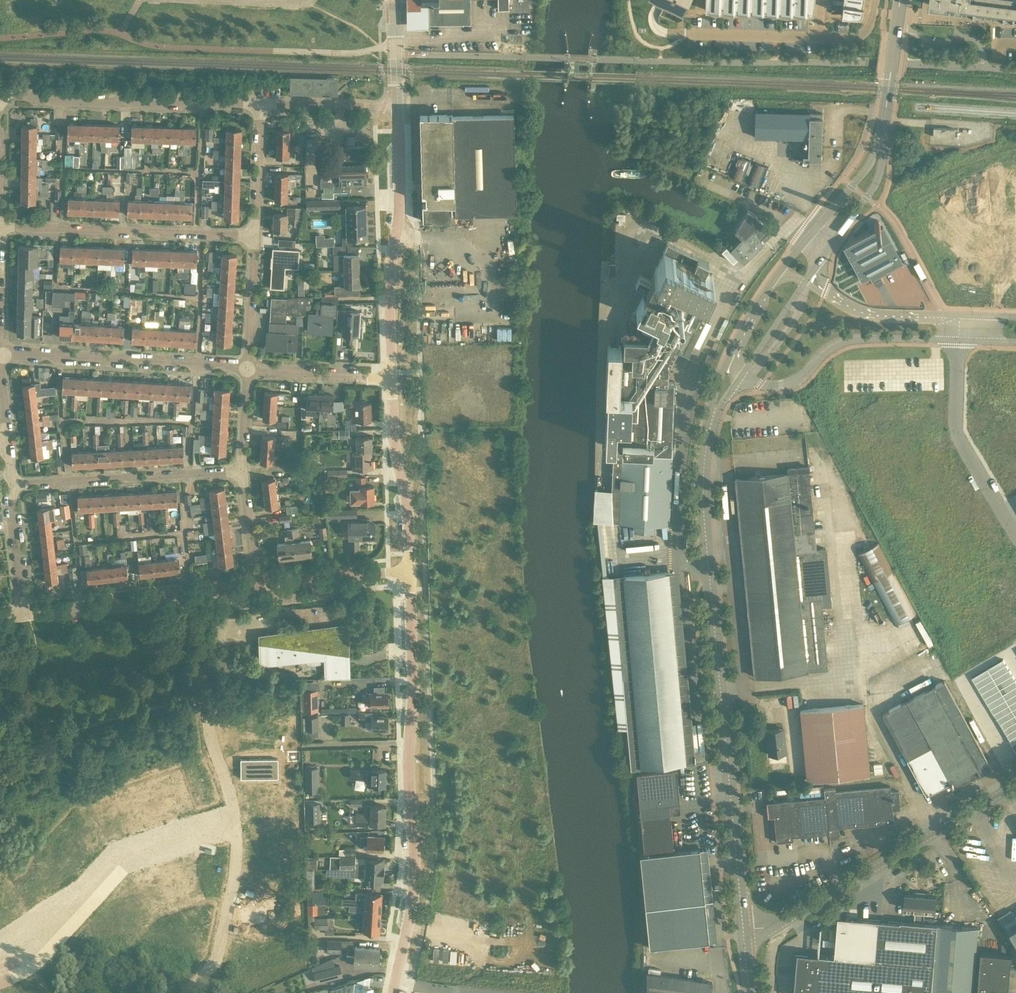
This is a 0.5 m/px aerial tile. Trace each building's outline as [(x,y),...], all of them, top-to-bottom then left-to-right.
[(406,27),(428,27),(428,3),(421,3),(421,0),(406,0),(406,27)] [(439,3),(430,3),(430,24),(431,24),(471,23),(471,0),(439,0),(439,3)] [(499,9),(504,9),(509,9),(509,0),(498,0),(499,9)] [(681,9),(682,9),(686,0),(664,0),(681,9)] [(705,9),(812,13),(813,8),(814,0),(705,0),(705,9)] [(930,4),(1015,16),(1015,0),(931,0),(930,4)] [(842,2),(842,4),(841,13),(857,14),(858,14),(859,14),(859,13),(860,13),(861,12),(861,11),(861,10),(862,5),(842,2)] [(336,91),(338,87),(335,86),(335,77),(327,77),(327,81),(292,80),(293,80),(293,89),(292,89),(325,90),(325,93),(325,96),(331,96),(331,95),(335,95),(335,91),(336,91)] [(802,160),(820,160),(821,147),(822,114),(756,111),(755,136),(808,138),(808,139),(803,139),(802,160)] [(452,116),(452,115),(431,114),(420,114),(423,221),(453,220),(453,215),(516,213),(514,116),(462,116),(452,116)] [(68,123),(67,139),(81,139),(81,124),(68,123)] [(93,140),(94,124),(81,124),(81,139),(86,139),(93,140)] [(106,124),(94,124),(93,140),(106,140),(106,124)] [(112,125),(106,124),(106,140),(119,140),(119,125),(112,125)] [(37,125),(22,125),(22,138),(37,139),(37,125)] [(145,126),(131,125),(131,141),(145,141),(145,126)] [(145,126),(145,141),(157,141),(158,126),(145,126)] [(171,126),(158,126),(157,141),(170,142),(171,126)] [(183,127),(171,126),(170,142),(183,142),(183,127)] [(183,127),(183,142),(195,143),(195,127),(183,127)] [(933,136),(954,137),(954,129),(933,127),(933,136)] [(213,128),(205,128),(205,140),(212,140),(213,128)] [(242,129),(226,128),(226,142),(241,143),(242,129)] [(276,144),(290,145),(290,136),(290,130),(283,130),(277,130),(276,144)] [(22,138),(22,151),(37,151),(37,143),(43,143),(43,139),(37,139),(22,138)] [(226,142),(225,155),(241,155),(241,143),(226,142)] [(276,144),(276,157),(291,158),(295,158),(295,153),(295,152),(292,152),(292,151),(290,151),(290,145),(276,144)] [(334,197),(334,192),(334,191),(350,191),(350,185),(366,185),(366,163),(365,163),(364,159),(364,147),(344,147),(344,151),(336,151),(336,174),(334,174),(334,164),(322,164),(322,165),(322,179),(333,179),(333,185),(323,186),(323,191),(322,191),(322,197),(334,197)] [(132,154),(132,148),(124,148),(124,167),(135,167),(135,158),(134,158),(134,154),(132,154)] [(37,151),(22,151),(22,164),(37,164),(37,159),(37,151)] [(241,155),(225,155),(225,167),(240,168),(241,155)] [(737,155),(729,176),(743,181),(751,160),(737,155)] [(73,156),(66,156),(65,167),(73,168),(73,156)] [(767,166),(753,161),(745,182),(759,187),(767,166)] [(37,164),(22,164),(21,177),(37,177),(37,170),(37,164)] [(225,167),(225,180),(240,181),(240,168),(225,167)] [(275,173),(275,187),(288,188),(288,178),(295,178),(295,173),(290,173),(275,173)] [(37,177),(21,177),(21,189),(37,190),(37,177)] [(219,180),(215,180),(214,185),(219,185),(219,193),(224,193),(240,193),(240,181),(225,180),(223,180),(219,180)] [(275,187),(274,200),(287,201),(288,188),(275,187)] [(21,189),(21,202),(36,202),(37,190),(21,189)] [(68,198),(67,210),(67,212),(81,213),(81,198),(81,197),(81,196),(81,192),(81,191),(77,191),(74,191),(74,197),(74,198),(68,198)] [(81,198),(81,213),(93,213),(94,198),(88,198),(88,197),(89,192),(86,192),(81,192),(81,196),(81,197),(81,198)] [(102,199),(94,198),(93,213),(106,214),(107,199),(107,198),(107,196),(107,193),(103,192),(102,192),(102,196),(102,198),(102,199)] [(107,199),(106,214),(113,214),(119,214),(119,199),(114,199),(114,198),(114,193),(111,193),(107,193),(107,196),(107,198),(107,199)] [(224,201),(224,205),(239,206),(240,193),(224,193),(224,201)] [(135,200),(128,200),(127,215),(140,215),(141,200),(141,198),(141,196),(141,194),(136,194),(135,194),(135,200)] [(179,202),(178,217),(191,217),(192,211),(194,211),(195,203),(192,202),(184,202),(184,198),(181,197),(179,197),(179,202)] [(141,200),(140,215),(153,216),(153,201),(141,200)] [(306,201),(306,209),(343,208),(343,200),(306,201)] [(166,201),(153,201),(153,216),(166,216),(166,201)] [(166,201),(166,216),(178,217),(179,202),(166,201)] [(239,206),(224,205),(223,219),(239,219),(239,206)] [(342,244),(352,244),(352,238),(366,238),(366,206),(345,206),(346,230),(342,230),(342,244)] [(290,222),(288,222),(288,219),(295,219),(294,226),(302,226),(303,207),(288,207),(287,212),(274,211),(273,230),(288,231),(288,228),(290,228),(290,222)] [(42,208),(41,216),(49,216),(50,209),(42,208)] [(741,238),(730,249),(726,246),(722,250),(733,261),(737,257),(743,263),(764,242),(760,237),(769,228),(755,214),(747,209),(733,229),(741,238)] [(883,226),(844,247),(862,281),(901,260),(883,226)] [(324,236),(324,233),(315,234),(316,246),(334,245),(334,236),(324,236)] [(605,396),(607,396),(605,445),(615,446),(613,496),(614,522),(635,523),(635,529),(653,530),(653,524),(669,525),(671,471),(672,445),(672,444),(675,381),(667,381),(667,366),(675,349),(688,355),(704,322),(691,316),(693,312),(694,313),(699,304),(702,305),(708,292),(706,291),(714,274),(705,270),(709,262),(676,245),(675,246),(667,242),(655,267),(656,267),(654,270),(653,270),(648,279),(639,276),(635,283),(644,287),(643,289),(648,292),(647,295),(643,293),(636,308),(647,314),(642,326),(651,331),(648,338),(624,337),(623,351),(620,351),(621,345),(607,345),(605,396)] [(19,245),(19,246),(19,265),(33,265),(37,265),(38,258),(47,258),(47,264),(53,264),(53,258),(53,244),(41,244),(41,245),(38,245),(38,243),(26,243),(26,245),(19,245)] [(344,270),(359,270),(358,254),(358,246),(352,246),(352,244),(342,244),(342,245),(334,246),(334,252),(334,270),(344,270)] [(73,261),(74,245),(73,245),(60,245),(60,260),(66,260),(73,261)] [(74,245),(73,261),(79,261),(86,261),(87,246),(86,246),(74,245)] [(87,246),(86,261),(91,261),(98,262),(99,262),(99,246),(87,246)] [(99,246),(99,262),(105,262),(111,262),(112,247),(111,247),(99,246)] [(112,247),(111,262),(111,269),(115,269),(116,269),(116,264),(117,262),(122,263),(124,263),(124,247),(112,247)] [(143,248),(133,248),(132,264),(138,264),(137,271),(140,271),(145,271),(145,270),(146,264),(146,249),(143,248)] [(285,267),(298,268),(299,249),(272,248),(272,256),(271,256),(270,266),(271,266),(270,288),(284,288),(285,267)] [(146,249),(146,264),(158,265),(159,249),(158,249),(146,249)] [(169,249),(159,249),(158,265),(164,265),(170,265),(171,265),(172,249),(169,249)] [(184,250),(172,249),(171,265),(175,265),(177,265),(179,265),(178,271),(181,271),(183,271),(183,265),(184,250)] [(183,265),(183,271),(184,271),(188,271),(189,266),(197,266),(197,250),(184,250),(183,265)] [(236,267),(236,255),(221,254),(220,266),(236,267)] [(33,265),(19,265),(18,277),(33,278),(35,278),(37,278),(37,277),(39,277),(39,272),(33,272),(33,265)] [(220,266),(216,266),(215,270),(220,270),(220,279),(235,280),(236,267),(220,266)] [(359,285),(359,270),(344,270),(334,271),(335,275),(340,275),(340,286),(335,286),(335,295),(356,294),(356,286),(359,285)] [(33,278),(18,277),(18,290),(32,290),(33,283),(35,283),(35,278),(33,278)] [(235,280),(220,279),(219,292),(234,293),(235,280)] [(145,283),(136,282),(135,291),(144,292),(145,283)] [(197,283),(184,282),(184,292),(196,293),(197,283)] [(18,290),(18,302),(32,302),(32,297),(32,290),(18,290)] [(66,291),(52,290),(51,306),(65,307),(65,300),(74,300),(74,293),(65,292),(66,291)] [(234,293),(219,292),(218,305),(233,305),(234,297),(234,293)] [(299,307),(301,315),(305,315),(306,305),(313,304),(313,296),(299,296),(299,297),(299,307)] [(309,313),(308,330),(316,331),(316,332),(319,334),(321,333),(323,331),(331,332),(332,314),(335,315),(336,302),(335,302),(335,296),(325,296),(325,301),(321,301),(321,307),(319,307),(317,308),(316,309),(315,313),(309,313)] [(272,298),(270,321),(286,322),(286,314),(298,314),(301,315),(299,307),(299,297),(287,298),(287,299),(272,298)] [(18,302),(18,314),(32,315),(32,302),(18,302)] [(233,305),(218,305),(217,317),(233,318),(233,306),(233,305)] [(343,325),(342,334),(358,335),(360,311),(338,309),(337,325),(343,325)] [(18,314),(17,326),(42,327),(43,315),(41,315),(32,315),(18,314)] [(68,322),(60,321),(59,337),(73,338),(74,322),(75,316),(68,316),(68,322)] [(81,323),(74,322),(73,338),(86,338),(86,323),(87,321),(87,317),(81,316),(81,323)] [(217,317),(217,330),(232,331),(233,319),(233,318),(217,317)] [(286,322),(270,321),(269,332),(268,332),(267,347),(286,348),(296,349),(297,323),(286,322)] [(159,322),(158,327),(157,343),(170,343),(171,328),(164,328),(163,328),(163,322),(159,322)] [(99,324),(86,323),(86,338),(98,339),(99,324)] [(171,328),(170,343),(183,344),(184,323),(179,323),(178,323),(178,329),(171,328)] [(184,323),(183,344),(196,345),(197,330),(189,329),(190,324),(189,324),(184,323)] [(107,324),(99,324),(98,339),(111,340),(112,325),(107,324)] [(117,325),(112,325),(111,340),(124,341),(125,325),(117,325)] [(139,326),(133,326),(132,326),(131,341),(145,342),(146,327),(139,326)] [(146,327),(145,342),(157,343),(158,327),(153,327),(151,327),(146,327)] [(232,331),(217,330),(216,344),(231,345),(232,331)] [(714,356),(708,354),(703,365),(709,368),(714,356)] [(50,380),(49,371),(48,368),(38,368),(39,372),(38,372),(39,381),(50,380)] [(63,377),(62,392),(75,393),(76,377),(63,377)] [(88,394),(89,378),(76,377),(75,393),(88,394)] [(89,378),(88,394),(101,394),(101,379),(89,378)] [(113,395),(114,380),(101,379),(101,394),(113,395)] [(126,396),(127,380),(114,380),(113,395),(126,396)] [(139,397),(140,381),(127,380),(126,396),(139,397)] [(151,398),(152,382),(140,381),(139,397),(151,398)] [(152,382),(151,398),(164,398),(165,383),(152,382)] [(41,388),(40,383),(23,385),(24,398),(36,396),(40,396),(47,395),(57,394),(56,386),(41,388)] [(177,399),(178,384),(165,383),(164,398),(177,399)] [(190,400),(191,384),(178,384),(177,399),(190,400)] [(209,397),(204,397),(204,389),(197,388),(196,401),(201,401),(209,401),(209,397)] [(214,397),(209,397),(209,401),(213,402),(229,402),(230,389),(214,389),(214,396),(214,397)] [(263,405),(263,406),(276,406),(277,392),(263,391),(263,405)] [(306,402),(301,401),(301,418),(306,418),(306,414),(307,407),(313,408),(313,413),(315,413),(320,414),(321,394),(307,393),(306,402)] [(343,409),(343,400),(335,399),(335,395),(321,394),(320,414),(325,414),(325,417),(327,417),(328,408),(343,409)] [(36,396),(24,398),(26,410),(38,408),(36,396)] [(371,420),(370,402),(365,402),(365,399),(349,400),(349,401),(349,407),(355,407),(355,421),(371,420)] [(208,410),(208,414),(213,414),(228,415),(229,402),(213,402),(213,410),(208,410)] [(276,406),(263,406),(262,419),(275,420),(276,406)] [(38,408),(26,410),(27,422),(39,420),(38,408)] [(208,414),(208,418),(212,419),(212,427),(227,428),(228,415),(213,414),(208,414)] [(344,419),(344,429),(349,429),(355,429),(355,422),(350,422),(350,419),(344,419)] [(39,420),(27,422),(29,434),(41,433),(39,420)] [(206,435),(206,439),(208,439),(211,439),(227,440),(227,428),(212,427),(211,435),(206,435)] [(349,429),(344,429),(339,429),(339,431),(339,437),(345,437),(349,437),(349,429)] [(41,433),(29,434),(30,446),(42,445),(41,433)] [(260,448),(260,449),(273,450),(274,442),(281,442),(281,441),(281,436),(274,435),(273,435),(261,435),(260,448)] [(355,437),(355,448),(355,450),(370,449),(372,449),(371,436),(355,437)] [(208,439),(206,439),(206,444),(211,445),(210,453),(226,454),(227,440),(211,439),(208,439)] [(32,458),(43,457),(42,445),(30,446),(32,458)] [(183,445),(171,446),(172,460),(184,460),(183,445)] [(99,446),(97,447),(97,451),(98,465),(110,464),(109,450),(103,450),(103,446),(99,446)] [(171,446),(159,447),(160,461),(172,460),(171,446)] [(159,447),(146,448),(147,462),(160,461),(159,447)] [(134,448),(122,449),(122,463),(135,462),(134,448)] [(146,448),(134,448),(135,462),(147,462),(146,448)] [(370,449),(355,450),(355,448),(353,448),(354,449),(350,449),(350,460),(351,460),(351,469),(360,469),(360,471),(365,470),(365,469),(366,469),(373,468),(373,460),(370,460),(370,449)] [(122,463),(122,449),(109,450),(110,464),(122,463)] [(273,450),(260,449),(259,462),(272,463),(272,462),(273,457),(273,450)] [(85,465),(84,451),(72,452),(72,466),(85,465)] [(98,465),(97,451),(84,451),(85,465),(98,465)] [(828,669),(827,665),(827,657),(822,606),(832,605),(826,548),(816,549),(808,472),(809,472),(808,466),(788,468),(787,473),(735,478),(735,479),(736,481),(740,525),(745,579),(751,638),(754,676),(828,669)] [(320,469),(320,477),(327,477),(346,476),(346,468),(326,469),(320,469)] [(261,479),(263,493),(277,492),(275,478),(261,479)] [(330,490),(329,478),(321,479),(322,491),(330,490)] [(374,502),(373,486),(365,486),(365,478),(356,478),(356,489),(350,489),(350,503),(374,502)] [(211,502),(226,500),(224,487),(209,489),(211,502)] [(178,505),(177,490),(164,491),(165,506),(178,505)] [(140,492),(141,507),(153,507),(152,491),(140,492)] [(153,507),(155,506),(165,506),(164,491),(152,491),(153,507)] [(46,492),(36,493),(36,501),(47,500),(46,492)] [(141,507),(140,492),(127,493),(128,508),(141,507)] [(278,506),(277,492),(263,493),(265,508),(278,506)] [(128,508),(127,493),(115,494),(116,509),(128,508)] [(90,495),(91,510),(103,509),(103,494),(90,495)] [(103,494),(103,509),(116,509),(115,494),(103,494)] [(79,511),(91,510),(90,495),(78,496),(79,511)] [(227,513),(226,500),(211,502),(213,515),(228,513),(227,513)] [(207,509),(207,502),(201,503),(190,505),(191,513),(202,512),(201,510),(207,509)] [(62,519),(70,518),(70,517),(68,504),(60,505),(61,512),(62,519)] [(54,507),(49,507),(37,509),(39,522),(51,520),(54,520),(62,519),(61,512),(55,513),(54,507)] [(325,509),(325,518),(357,517),(357,509),(325,509)] [(229,525),(228,513),(213,515),(214,527),(229,525)] [(291,526),(290,514),(279,516),(280,522),(283,521),(284,527),(291,526)] [(360,519),(360,521),(342,521),(342,530),(349,530),(350,549),(359,549),(359,537),(375,536),(374,523),(370,523),(370,521),(368,521),(368,518),(360,519)] [(51,520),(39,522),(40,534),(52,532),(51,520)] [(229,525),(214,527),(216,540),(231,538),(229,525)] [(327,538),(325,526),(319,526),(320,539),(327,538)] [(52,532),(40,534),(42,546),(54,545),(52,532)] [(300,535),(299,535),(293,536),(295,557),(313,555),(311,540),(300,541),(300,535)] [(293,536),(287,537),(285,537),(286,543),(277,544),(279,559),(293,557),(295,557),(293,536)] [(231,538),(216,540),(217,552),(232,551),(231,538)] [(878,542),(858,553),(896,623),(916,613),(878,542)] [(86,543),(78,544),(80,554),(87,553),(86,543)] [(54,545),(42,546),(43,558),(55,557),(54,545)] [(234,563),(232,551),(217,552),(219,565),(234,563)] [(55,557),(43,558),(45,570),(57,569),(56,564),(55,557)] [(179,557),(165,559),(167,572),(181,571),(179,557)] [(121,558),(122,565),(113,566),(115,579),(128,577),(127,564),(126,559),(126,558),(121,558)] [(167,572),(165,559),(152,561),(154,574),(164,573),(167,572)] [(154,574),(152,561),(139,562),(140,576),(154,574)] [(91,568),(90,562),(85,563),(86,569),(88,582),(101,580),(100,567),(91,568)] [(113,566),(100,567),(101,580),(115,579),(113,566)] [(76,567),(69,567),(69,571),(70,579),(77,578),(76,567)] [(57,572),(57,569),(45,570),(46,582),(58,581),(57,572)] [(685,762),(668,572),(627,576),(644,766),(685,762)] [(347,625),(276,633),(260,635),(260,643),(261,665),(277,663),(277,664),(278,664),(278,665),(279,665),(280,665),(281,665),(282,665),(283,665),(284,665),(284,664),(285,664),(285,663),(286,663),(286,662),(303,660),(304,660),(304,661),(305,661),(306,661),(306,662),(307,662),(308,662),(309,663),(310,663),(311,663),(312,663),(313,663),(314,663),(315,663),(316,663),(317,663),(318,662),(319,662),(320,662),(320,661),(321,661),(322,660),(323,660),(323,659),(324,659),(324,658),(325,657),(325,663),(325,664),(324,664),(324,665),(324,666),(324,667),(324,668),(325,668),(325,669),(325,677),(349,676),(347,625)] [(991,673),(1006,663),(1003,658),(987,667),(991,673)] [(1006,663),(991,673),(994,678),(1009,669),(1006,663)] [(991,673),(987,667),(972,677),(975,682),(991,673)] [(1012,674),(1009,669),(994,678),(997,683),(1012,674)] [(991,673),(975,682),(978,687),(994,678),(991,673)] [(1015,679),(1012,674),(997,683),(1000,688),(1015,679)] [(997,683),(994,678),(978,687),(981,692),(997,683)] [(1000,688),(1003,693),(1015,685),(1015,680),(1015,679),(1000,688)] [(950,680),(885,709),(923,795),(952,782),(954,787),(990,771),(950,680)] [(1000,688),(997,683),(981,692),(984,697),(1000,688)] [(1003,693),(1006,698),(1015,692),(1015,685),(1003,693)] [(370,693),(362,693),(362,701),(370,701),(370,706),(388,706),(388,704),(389,703),(389,699),(388,698),(388,692),(384,692),(383,686),(374,687),(375,693),(370,693)] [(1000,688),(984,697),(987,703),(1003,693),(1000,688)] [(318,710),(318,690),(304,690),(304,710),(318,710)] [(1006,698),(1009,704),(1015,699),(1015,692),(1006,698)] [(1003,693),(987,703),(990,708),(1006,698),(1003,693)] [(1009,704),(1006,698),(990,708),(993,713),(1009,704)] [(802,709),(800,710),(801,723),(806,780),(823,778),(870,774),(863,703),(802,709)] [(1009,704),(993,713),(997,718),(1012,709),(1009,704)] [(1012,709),(997,718),(1000,723),(1015,714),(1012,709)] [(372,715),(372,712),(358,711),(358,718),(365,718),(365,721),(371,721),(371,729),(387,730),(388,716),(372,715)] [(350,713),(340,713),(340,724),(350,724),(350,713)] [(1000,723),(1003,728),(1015,720),(1015,716),(1015,714),(1000,723)] [(318,716),(306,717),(306,730),(318,730),(318,716)] [(1003,728),(1006,734),(1015,727),(1015,720),(1003,728)] [(1006,734),(1009,739),(1015,734),(1015,727),(1006,734)] [(767,740),(769,754),(786,753),(783,728),(765,730),(766,740),(767,740)] [(288,751),(288,761),(300,761),(300,751),(288,751)] [(242,771),(242,778),(269,778),(269,768),(277,768),(277,759),(244,759),(244,771),(242,771)] [(874,774),(883,773),(882,763),(873,764),(874,774)] [(318,791),(317,767),(305,767),(306,791),(318,791)] [(366,779),(366,784),(385,785),(385,769),(370,768),(370,770),(354,769),(354,779),(366,779)] [(643,850),(674,847),(672,836),(669,804),(680,803),(677,769),(636,773),(643,850)] [(767,816),(774,815),(776,841),(793,840),(793,836),(829,832),(828,827),(838,826),(838,825),(892,820),(892,821),(893,821),(892,810),(900,809),(898,790),(891,791),(890,785),(887,785),(871,787),(835,790),(835,787),(823,788),(824,798),(767,803),(767,801),(766,801),(767,816)] [(249,801),(249,816),(252,816),(253,820),(260,820),(260,819),(259,819),(259,816),(275,816),(275,804),(275,799),(280,799),(280,789),(281,789),(281,788),(267,788),(267,798),(265,798),(265,797),(264,797),(264,798),(259,798),(259,797),(258,797),(258,798),(255,798),(255,799),(258,799),(258,801),(249,801)] [(126,796),(116,799),(122,817),(130,815),(132,814),(126,796)] [(116,799),(106,802),(112,821),(114,820),(122,817),(116,799)] [(106,802),(97,805),(103,824),(110,821),(112,821),(106,802)] [(318,804),(306,804),(307,823),(319,823),(318,804)] [(366,805),(366,814),(357,814),(356,824),(370,824),(370,823),(385,824),(385,805),(369,805),(366,805)] [(366,835),(366,836),(360,836),(360,843),(366,844),(366,850),(383,851),(384,835),(367,834),(367,835),(366,835)] [(339,849),(339,856),(355,855),(355,848),(339,849)] [(649,947),(709,941),(699,849),(640,855),(645,907),(649,947)] [(366,858),(365,863),(355,862),(355,855),(339,856),(330,856),(330,869),(340,869),(383,871),(384,859),(366,858)] [(317,868),(317,857),(305,857),(306,869),(317,868)] [(271,865),(263,865),(263,873),(254,873),(254,884),(254,886),(266,886),(266,884),(284,884),(284,876),(285,876),(284,867),(271,867),(271,865)] [(379,882),(382,883),(383,871),(340,869),(330,869),(326,869),(326,870),(326,876),(332,876),(333,878),(341,878),(341,877),(340,877),(340,876),(345,876),(345,875),(364,876),(364,881),(379,882)] [(323,897),(323,890),(307,890),(308,904),(328,903),(328,897),(323,897)] [(914,921),(919,922),(921,892),(917,891),(916,891),(916,894),(907,894),(906,894),(905,909),(906,908),(915,909),(914,921)] [(355,892),(355,899),(342,898),(342,905),(350,905),(350,909),(356,910),(356,906),(380,907),(381,894),(355,892)] [(925,892),(921,892),(919,922),(924,922),(925,910),(935,911),(937,896),(927,895),(927,892),(925,892)] [(131,901),(126,907),(141,920),(147,913),(133,900),(131,901)] [(244,909),(244,923),(252,923),(252,924),(259,924),(259,922),(266,922),(266,910),(280,910),(280,901),(258,901),(258,908),(252,908),(252,909),(244,909)] [(318,904),(308,904),(308,914),(318,914),(318,904)] [(1015,922),(1015,917),(1009,905),(995,913),(996,915),(1004,929),(1015,922)] [(363,919),(380,920),(380,907),(356,906),(356,910),(364,910),(363,919)] [(121,913),(119,915),(134,928),(141,920),(126,907),(121,913)] [(933,991),(935,965),(852,957),(852,954),(876,957),(880,915),(868,914),(865,914),(865,916),(856,915),(856,924),(838,922),(837,939),(835,956),(819,954),(815,992),(932,992),(933,991)] [(118,916),(112,922),(127,935),(134,928),(119,915),(118,916)] [(333,927),(333,917),(314,918),(314,929),(325,929),(325,934),(334,934),(334,928),(329,928),(329,927),(333,927)] [(379,932),(380,920),(363,919),(362,931),(369,932),(379,932)] [(935,965),(933,991),(934,991),(934,990),(966,992),(973,992),(976,950),(978,927),(924,922),(919,922),(914,921),(889,919),(887,947),(936,951),(935,965)] [(829,939),(835,940),(837,928),(831,927),(829,939)] [(983,928),(981,951),(1012,954),(1013,946),(1002,929),(983,928)] [(327,939),(326,952),(341,952),(341,939),(327,939)] [(380,949),(354,946),(354,947),(347,946),(346,955),(379,958),(380,949)] [(1012,954),(981,951),(978,992),(1009,992),(1012,954)] [(346,955),(345,960),(354,961),(353,964),(378,967),(379,958),(346,955)] [(316,982),(342,976),(339,965),(333,967),(331,959),(312,967),(316,982)] [(647,973),(646,992),(711,992),(712,982),(647,973)] [(335,992),(353,992),(355,981),(331,987),(330,992),(335,992)]
